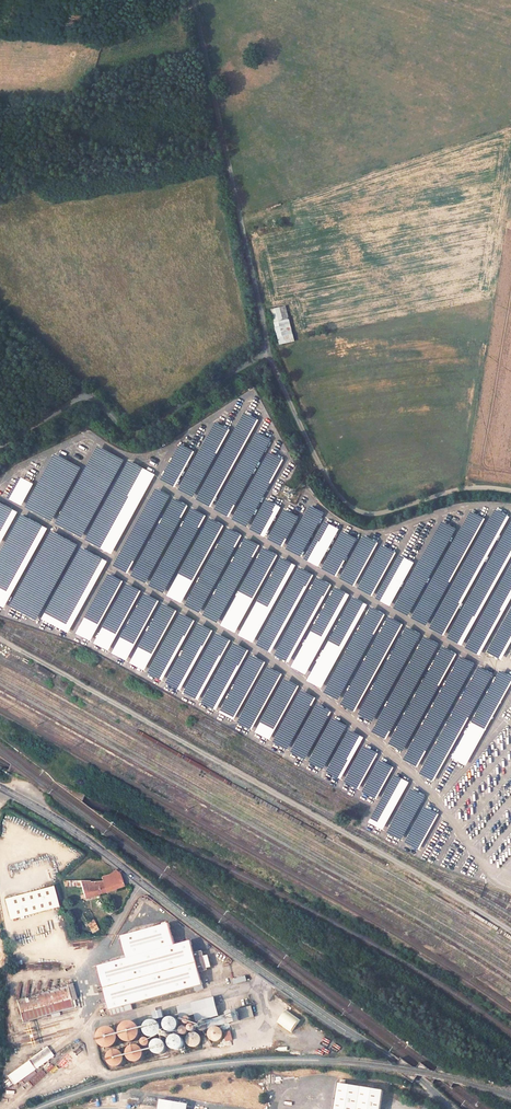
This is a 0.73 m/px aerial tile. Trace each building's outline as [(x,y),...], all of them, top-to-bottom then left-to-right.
[(294,341),(285,306),(271,310),(280,345),(294,341)] [(238,469),(254,413),(241,410),(233,438),(230,437),(228,445),(228,446),(226,453),(221,451),(220,454),(224,455),(222,461),(217,460),(216,461),(220,462),(219,466),(226,468),(227,466),(238,469)] [(161,480),(196,496),(228,425),(213,419),(187,477),(182,474),(194,448),(178,441),(161,480)] [(252,476),(270,435),(256,429),(244,455),(247,456),(245,459),(244,459),(242,464),(245,466),(243,472),(252,476)] [(112,502),(134,513),(155,473),(126,459),(125,460),(95,445),(83,468),(53,453),(26,505),(26,509),(49,520),(53,521),(63,500),(62,513),(68,514),(63,511),(66,506),(70,508),(73,503),(79,505),(86,506),(86,510),(91,510),(91,511),(96,512),(107,490),(107,499),(115,499),(117,500),(117,502),(112,502)] [(268,487),(274,473),(271,472),(268,477),(269,478),(265,486),(268,487)] [(199,494),(196,497),(209,505),(211,502),(199,494)] [(17,511),(0,503),(0,545),(17,511)] [(319,521),(324,511),(311,503),(307,511),(316,516),(315,519),(319,521)] [(471,509),(469,515),(480,519),(483,513),(471,509)] [(247,524),(251,513),(252,513),(246,510),(243,517),(235,513),(233,519),(247,524)] [(23,530),(21,536),(19,534),(17,536),(16,538),(7,530),(0,548),(0,607),(3,608),(10,600),(7,609),(35,620),(42,612),(39,621),(72,634),(103,558),(80,550),(79,551),(94,557),(98,560),(79,582),(74,577),(67,575),(69,570),(62,578),(76,543),(46,531),(48,527),(19,515),(14,526),(23,530)] [(255,517),(250,527),(263,535),(271,522),(260,516),(258,519),(255,517)] [(447,543),(456,526),(443,518),(433,535),(447,543)] [(333,538),(339,526),(324,519),(322,524),(328,527),(324,533),(333,538)] [(331,548),(322,568),(337,575),(356,536),(342,529),(335,543),(335,544),(333,549),(331,548)] [(355,585),(377,540),(363,533),(353,552),(352,552),(349,559),(352,560),(349,566),(346,564),(339,577),(355,585)] [(283,540),(271,534),(269,538),(281,544),(283,540)] [(374,595),(394,549),(380,543),(368,571),(365,570),(357,587),(374,595)] [(313,557),(307,553),(304,557),(317,565),(326,551),(319,547),(313,557)] [(404,578),(413,560),(399,553),(392,565),(396,567),(395,569),(395,570),(393,573),(404,578)] [(493,635),(487,653),(502,659),(509,641),(493,635)] [(130,650),(114,645),(111,654),(127,659),(130,650)] [(144,672),(161,679),(165,671),(158,668),(158,670),(146,665),(147,663),(150,658),(140,654),(134,652),(129,663),(145,670),(144,672)] [(168,676),(165,680),(178,690),(183,682),(176,678),(175,680),(168,676)] [(216,710),(224,695),(213,689),(211,693),(206,691),(200,701),(216,710)] [(220,701),(221,716),(238,715),(237,700),(220,701)] [(236,723),(253,727),(254,721),(237,717),(236,723)] [(307,757),(315,737),(297,730),(296,730),(280,724),(272,743),(307,757)] [(268,731),(257,726),(254,731),(269,739),(275,727),(271,725),(268,731)] [(316,745),(307,760),(321,769),(330,754),(316,745)] [(470,754),(467,752),(465,758),(459,756),(462,751),(455,748),(450,759),(465,766),(470,754)] [(431,782),(441,761),(433,757),(435,753),(429,750),(417,775),(431,782)] [(332,758),(325,770),(357,789),(370,767),(366,765),(364,769),(359,765),(357,768),(350,764),(337,758),(336,760),(332,758)] [(368,776),(361,790),(375,798),(383,784),(368,776)] [(390,821),(385,834),(421,847),(424,835),(428,843),(429,839),(430,839),(432,831),(431,832),(438,810),(430,807),(428,802),(424,801),(422,808),(418,809),(421,801),(420,797),(416,798),(406,802),(404,809),(405,812),(395,816),(394,819),(390,821)] [(84,894),(85,899),(123,886),(120,875),(116,871),(107,876),(101,877),(102,882),(90,882),(90,881),(80,881),(82,886),(84,894)] [(53,888),(7,899),(12,917),(58,906),(53,888)] [(98,966),(112,1015),(133,1009),(131,1005),(203,985),(199,972),(207,970),(206,968),(210,967),(207,956),(203,957),(201,952),(194,954),(191,941),(175,945),(169,924),(122,937),(128,959),(98,966)] [(67,986),(17,1001),(23,1022),(73,1007),(71,1001),(76,999),(71,983),(66,985),(67,986)] [(34,985),(22,989),(24,996),(36,992),(34,985)] [(183,1012),(186,1011),(188,1010),(192,1009),(190,1002),(181,1005),(183,1012)] [(210,1020),(212,1020),(214,1019),(215,1018),(216,1016),(217,1014),(217,1011),(216,1008),(214,1006),(211,1005),(208,1006),(206,1007),(204,1008),(203,1010),(203,1013),(203,1015),(204,1017),(205,1018),(208,1020),(210,1020)] [(236,1010),(239,1021),(253,1017),(251,1006),(236,1010)] [(155,1013),(157,1020),(165,1018),(165,1017),(178,1013),(177,1009),(164,1012),(164,1010),(155,1013)] [(188,1010),(186,1011),(185,1011),(183,1012),(182,1014),(181,1016),(181,1019),(182,1021),(183,1022),(184,1024),(186,1025),(188,1025),(190,1025),(193,1024),(194,1022),(196,1019),(196,1016),(195,1015),(193,1012),(191,1011),(188,1010)] [(229,1015),(231,1023),(239,1021),(236,1010),(228,1012),(229,1015)] [(231,1023),(229,1015),(212,1020),(213,1023),(214,1028),(231,1023)] [(168,1018),(167,1019),(166,1020),(166,1021),(165,1022),(165,1026),(165,1027),(166,1029),(167,1030),(168,1031),(172,1032),(175,1031),(176,1031),(178,1030),(179,1028),(179,1027),(179,1024),(179,1021),(177,1019),(175,1018),(173,1017),(171,1017),(168,1018)] [(156,1038),(158,1037),(159,1036),(161,1033),(162,1032),(162,1030),(162,1028),(162,1027),(160,1024),(159,1023),(155,1021),(153,1021),(152,1021),(148,1023),(147,1023),(146,1025),(145,1027),(145,1029),(145,1030),(145,1031),(146,1034),(147,1035),(148,1036),(151,1038),(155,1038),(156,1038)] [(127,1023),(125,1024),(124,1025),(123,1025),(121,1028),(120,1031),(121,1035),(121,1037),(122,1038),(123,1039),(125,1041),(128,1042),(130,1042),(131,1042),(133,1042),(136,1040),(137,1040),(138,1039),(139,1037),(140,1034),(140,1032),(140,1029),(139,1027),(138,1026),(137,1025),(134,1023),(133,1023),(132,1022),(130,1022),(128,1022),(127,1023)] [(107,1028),(104,1029),(103,1030),(101,1031),(100,1033),(99,1035),(99,1036),(99,1040),(100,1043),(102,1045),(103,1046),(105,1047),(107,1048),(108,1048),(113,1047),(115,1046),(116,1045),(118,1042),(119,1040),(119,1038),(119,1035),(118,1033),(116,1031),(115,1030),(114,1029),(113,1029),(111,1028),(109,1028),(107,1028)] [(217,1028),(214,1028),(212,1028),(210,1029),(209,1031),(208,1034),(208,1037),(210,1039),(211,1041),(214,1042),(216,1042),(218,1041),(220,1040),(221,1039),(222,1037),(222,1035),(222,1032),(221,1030),(219,1029),(217,1028)] [(193,1032),(191,1033),(190,1033),(188,1035),(187,1038),(186,1039),(187,1042),(188,1044),(189,1045),(190,1046),(193,1047),(195,1047),(199,1045),(199,1044),(200,1042),(201,1041),(201,1039),(201,1037),(200,1036),(199,1034),(197,1033),(196,1033),(194,1032),(193,1032)] [(177,1034),(174,1035),(172,1036),(171,1037),(170,1039),(169,1042),(170,1045),(171,1046),(172,1047),(178,1048),(179,1048),(180,1048),(182,1046),(183,1044),(184,1042),(184,1040),(182,1037),(181,1036),(180,1035),(177,1034)] [(157,1040),(155,1041),(154,1042),(153,1044),(152,1047),(153,1050),(154,1051),(155,1052),(156,1053),(157,1053),(158,1053),(161,1054),(163,1053),(165,1051),(166,1049),(167,1047),(166,1044),(166,1043),(164,1041),(163,1040),(161,1040),(158,1039),(157,1040)] [(128,1050),(128,1053),(128,1054),(128,1056),(130,1058),(131,1059),(134,1061),(135,1061),(138,1061),(140,1060),(142,1059),(143,1057),(144,1054),(144,1052),(144,1051),(144,1050),(143,1048),(142,1047),(140,1045),(138,1045),(135,1045),(133,1045),(132,1046),(131,1046),(130,1047),(128,1050)] [(36,1070),(54,1056),(47,1046),(29,1060),(36,1070)] [(115,1049),(114,1050),(113,1050),(112,1051),(110,1052),(109,1054),(109,1055),(108,1058),(109,1061),(110,1063),(111,1064),(115,1066),(118,1066),(120,1065),(121,1064),(123,1063),(124,1062),(124,1060),(125,1057),(125,1056),(123,1053),(122,1051),(118,1049),(115,1049)] [(334,1108),(380,1108),(384,1091),(338,1084),(334,1108)] [(188,1104),(160,1100),(159,1105),(159,1108),(187,1108),(188,1104)]
